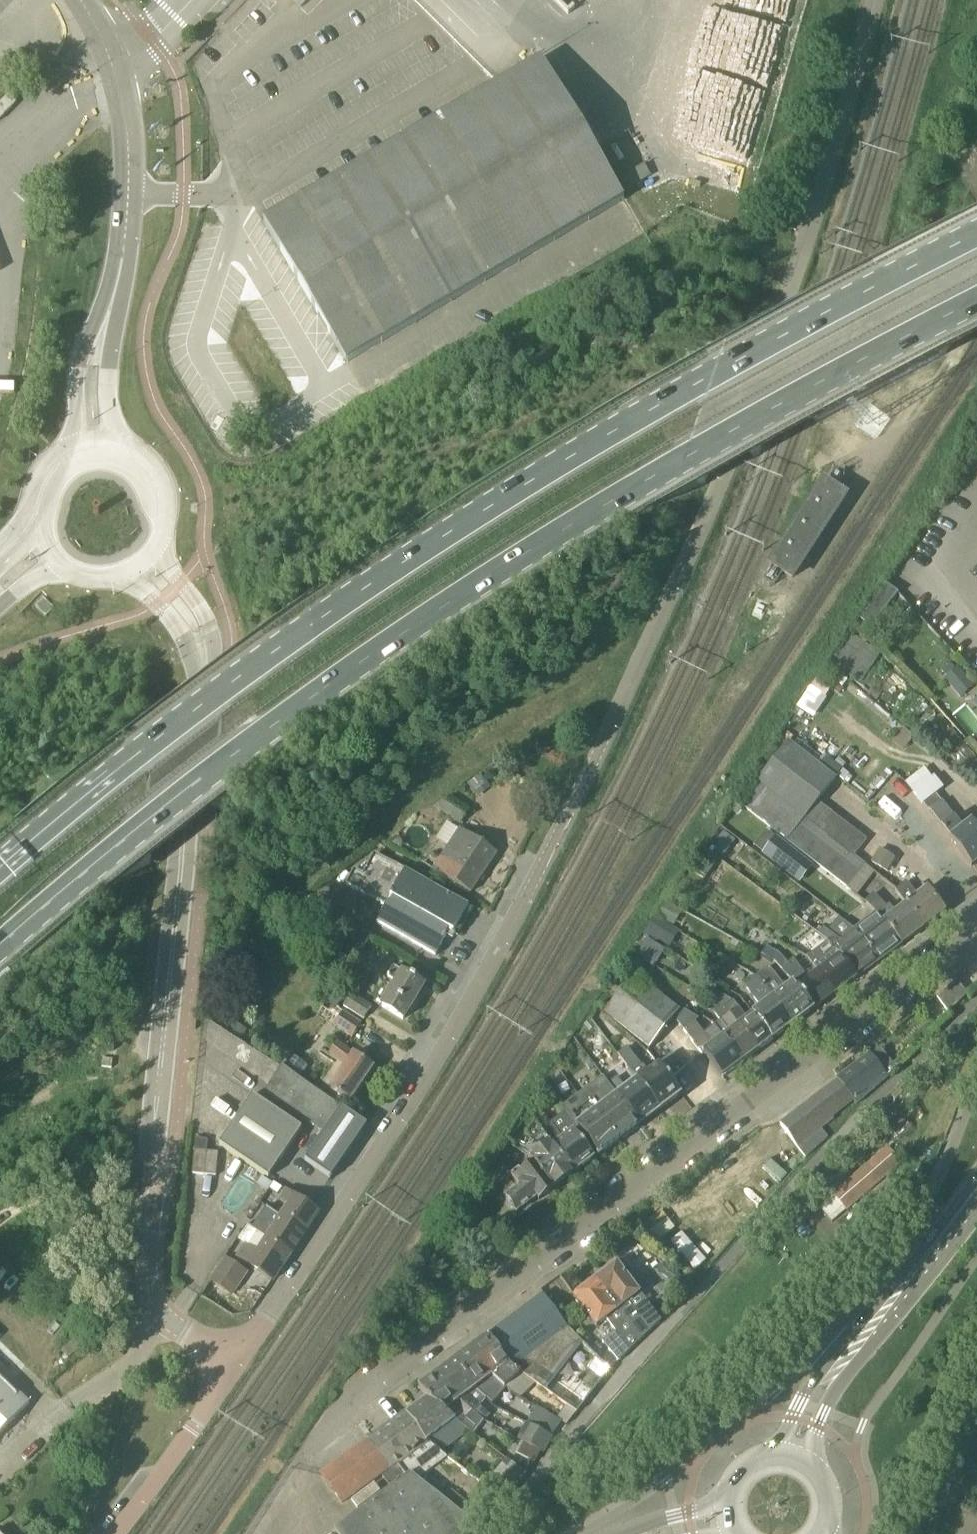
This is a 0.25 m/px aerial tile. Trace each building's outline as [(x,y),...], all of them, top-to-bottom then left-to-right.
[(264,222),(347,362),(625,199),(542,59),(264,222)] [(792,578),(846,496),(825,482),(771,564),(792,578)] [(872,627),(898,592),(887,584),(861,619),(872,627)] [(46,617),(55,608),(44,597),(35,606),(46,617)] [(851,633),(831,662),(860,683),(880,654),(851,633)] [(956,670),(947,677),(945,678),(953,688),(966,677),(959,668),(956,670)] [(976,779),(976,760),(951,729),(937,741),(973,782),(976,779)] [(819,801),(837,777),(792,737),(789,741),(758,781),(759,783),(742,805),(848,887),(865,864),(854,856),(867,840),(819,801)] [(924,802),(944,786),(926,764),(906,781),(924,802)] [(481,775),(468,785),(477,797),(491,788),(481,775)] [(450,798),(441,811),(460,823),(469,810),(450,798)] [(929,811),(972,866),(976,863),(976,827),(973,821),(963,828),(942,801),(929,811)] [(460,828),(433,868),(471,893),(497,853),(460,828)] [(776,836),(762,853),(784,870),(797,854),(776,836)] [(888,854),(880,848),(871,861),(881,867),(888,854)] [(717,860),(706,852),(694,870),(705,878),(717,860)] [(469,905),(407,871),(375,855),(364,875),(354,870),(347,885),(389,907),(379,926),(436,956),(450,931),(454,933),(469,905)] [(907,904),(924,927),(945,911),(928,889),(919,896),(908,882),(897,890),(907,904)] [(924,927),(907,904),(896,913),(890,904),(887,907),(874,893),(866,902),(877,912),(885,920),(902,943),(924,927)] [(880,960),(902,943),(885,920),(877,912),(860,927),(859,925),(856,928),(880,960)] [(646,931),(670,946),(680,929),(657,914),(646,931)] [(858,977),(880,960),(856,928),(854,929),(855,930),(849,934),(848,934),(834,944),(858,977)] [(828,941),(808,956),(812,961),(836,993),(858,977),(834,944),(828,941)] [(812,961),(806,966),(799,958),(795,962),(794,959),(788,963),(783,957),(778,952),(766,946),(762,954),(775,961),(792,983),(795,981),(798,986),(815,1009),(836,993),(812,961)] [(654,967),(649,964),(632,952),(623,966),(645,981),(654,967)] [(750,969),(756,975),(757,974),(794,1024),(815,1009),(798,986),(795,981),(792,983),(786,987),(770,965),(768,966),(768,965),(758,963),(750,969)] [(388,977),(397,982),(382,1007),(404,1020),(425,985),(404,972),(404,973),(394,967),(388,977)] [(754,1013),(753,1014),(773,1040),(794,1024),(757,974),(756,975),(754,977),(749,971),(742,977),(746,983),(745,983),(761,1006),(753,1012),(754,1013)] [(649,1048),(679,1010),(635,975),(605,1013),(649,1048)] [(958,981),(937,997),(945,1008),(967,993),(958,981)] [(351,995),(344,1007),(364,1019),(372,1007),(351,995)] [(773,1040),(753,1014),(748,1018),(733,999),(725,1005),(759,1051),(773,1040)] [(725,1005),(722,1008),(708,1000),(703,1008),(717,1014),(723,1023),(717,1027),(724,1037),(726,1036),(744,1062),(759,1051),(725,1005)] [(706,1036),(696,1022),(699,1019),(685,1011),(678,1020),(685,1030),(703,1055),(705,1054),(723,1078),(744,1062),(726,1036),(724,1037),(717,1027),(706,1036)] [(362,1024),(342,1012),(334,1026),(353,1038),(362,1024)] [(239,1039),(247,1028),(236,1021),(229,1032),(239,1039)] [(346,1065),(331,1088),(351,1102),(374,1067),(355,1054),(354,1055),(337,1043),(330,1054),(346,1065)] [(854,1099),(853,1100),(857,1104),(874,1089),(889,1076),(893,1072),(902,1065),(898,1060),(893,1064),(881,1049),(882,1049),(881,1048),(839,1080),(854,1099)] [(638,1080),(660,1110),(682,1094),(660,1065),(648,1074),(637,1059),(628,1066),(638,1080)] [(299,1078),(282,1067),(265,1093),(324,1133),(342,1107),(299,1078)] [(640,1125),(609,1083),(604,1077),(583,1091),(620,1140),(640,1125)] [(660,1110),(638,1080),(626,1088),(618,1077),(609,1083),(640,1125),(660,1110)] [(839,1080),(828,1089),(843,1108),(853,1100),(854,1099),(839,1080)] [(832,1117),(843,1108),(828,1089),(817,1097),(832,1117)] [(562,1107),(566,1111),(578,1128),(599,1156),(620,1140),(583,1091),(562,1107)] [(269,1178),(303,1129),(253,1095),(219,1145),(269,1178)] [(834,1119),(832,1117),(817,1097),(805,1106),(822,1129),(834,1119)] [(829,1138),(822,1129),(805,1106),(792,1115),(817,1148),(829,1138)] [(306,1160),(331,1177),(332,1178),(368,1125),(342,1107),(306,1160)] [(552,1126),(543,1133),(574,1175),(595,1159),(574,1131),(578,1128),(566,1111),(550,1123),(552,1126)] [(806,1158),(817,1148),(792,1115),(781,1124),(806,1158)] [(553,1190),(574,1175),(543,1133),(536,1123),(528,1133),(540,1149),(531,1156),(535,1162),(534,1163),(553,1190)] [(218,1152),(207,1151),(208,1140),(196,1137),(195,1150),(193,1174),(216,1176),(218,1152)] [(888,1148),(834,1195),(847,1209),(901,1162),(888,1148)] [(539,1200),(553,1190),(534,1163),(521,1172),(520,1170),(511,1176),(519,1187),(506,1197),(508,1199),(508,1207),(515,1209),(517,1212),(537,1197),(539,1200)] [(318,1212),(294,1196),(285,1190),(279,1199),(289,1205),(280,1218),(304,1233),(318,1212)] [(290,1255),(304,1233),(280,1218),(267,1238),(290,1255)] [(672,1241),(697,1268),(707,1258),(683,1231),(672,1241)] [(273,1281),(290,1255),(267,1238),(258,1252),(245,1244),(236,1257),(273,1281)] [(232,1295),(247,1272),(226,1258),(212,1281),(232,1295)] [(641,1340),(661,1321),(660,1319),(650,1328),(629,1302),(641,1293),(617,1263),(595,1280),(641,1340)] [(678,1288),(684,1294),(697,1281),(690,1276),(678,1288)] [(619,1362),(641,1340),(595,1280),(574,1296),(597,1326),(607,1319),(622,1339),(609,1349),(619,1362)] [(510,1364),(523,1373),(567,1405),(577,1412),(577,1413),(610,1371),(570,1331),(544,1295),(488,1336),(509,1364),(510,1364)] [(514,1382),(523,1373),(510,1364),(509,1364),(488,1336),(472,1347),(493,1377),(506,1388),(514,1382)] [(506,1389),(506,1388),(493,1377),(472,1347),(456,1360),(476,1389),(487,1399),(494,1393),(497,1395),(505,1401),(504,1402),(538,1420),(542,1411),(510,1392),(506,1389)] [(456,1360),(439,1372),(459,1401),(484,1419),(483,1420),(485,1421),(490,1415),(481,1407),(486,1399),(487,1399),(476,1389),(456,1360)] [(473,1434),(483,1420),(484,1419),(459,1401),(439,1372),(419,1387),(420,1388),(423,1392),(469,1429),(468,1429),(473,1434)] [(0,1374),(0,1435),(30,1403),(0,1374)] [(469,1429),(423,1392),(429,1400),(409,1415),(428,1441),(435,1448),(436,1448),(440,1452),(468,1429),(469,1429)] [(577,1412),(567,1405),(558,1419),(567,1426),(577,1412)] [(409,1415),(370,1442),(390,1469),(398,1463),(406,1469),(435,1448),(428,1441),(409,1415)] [(552,1436),(534,1427),(526,1422),(517,1439),(540,1451),(543,1452),(552,1436)] [(517,1439),(515,1437),(510,1445),(517,1449),(516,1452),(535,1462),(540,1451),(517,1439)] [(481,1529),(444,1499),(406,1469),(398,1463),(390,1469),(370,1442),(323,1476),(343,1503),(382,1475),(391,1488),(335,1529),(338,1533),(478,1533),(481,1529)] [(518,1484),(526,1474),(507,1459),(499,1469),(518,1484)] [(505,1501),(518,1484),(499,1469),(486,1486),(485,1486),(505,1501)] [(485,1486),(486,1486),(484,1485),(469,1504),(451,1489),(444,1499),(481,1529),(505,1501),(485,1486)]
